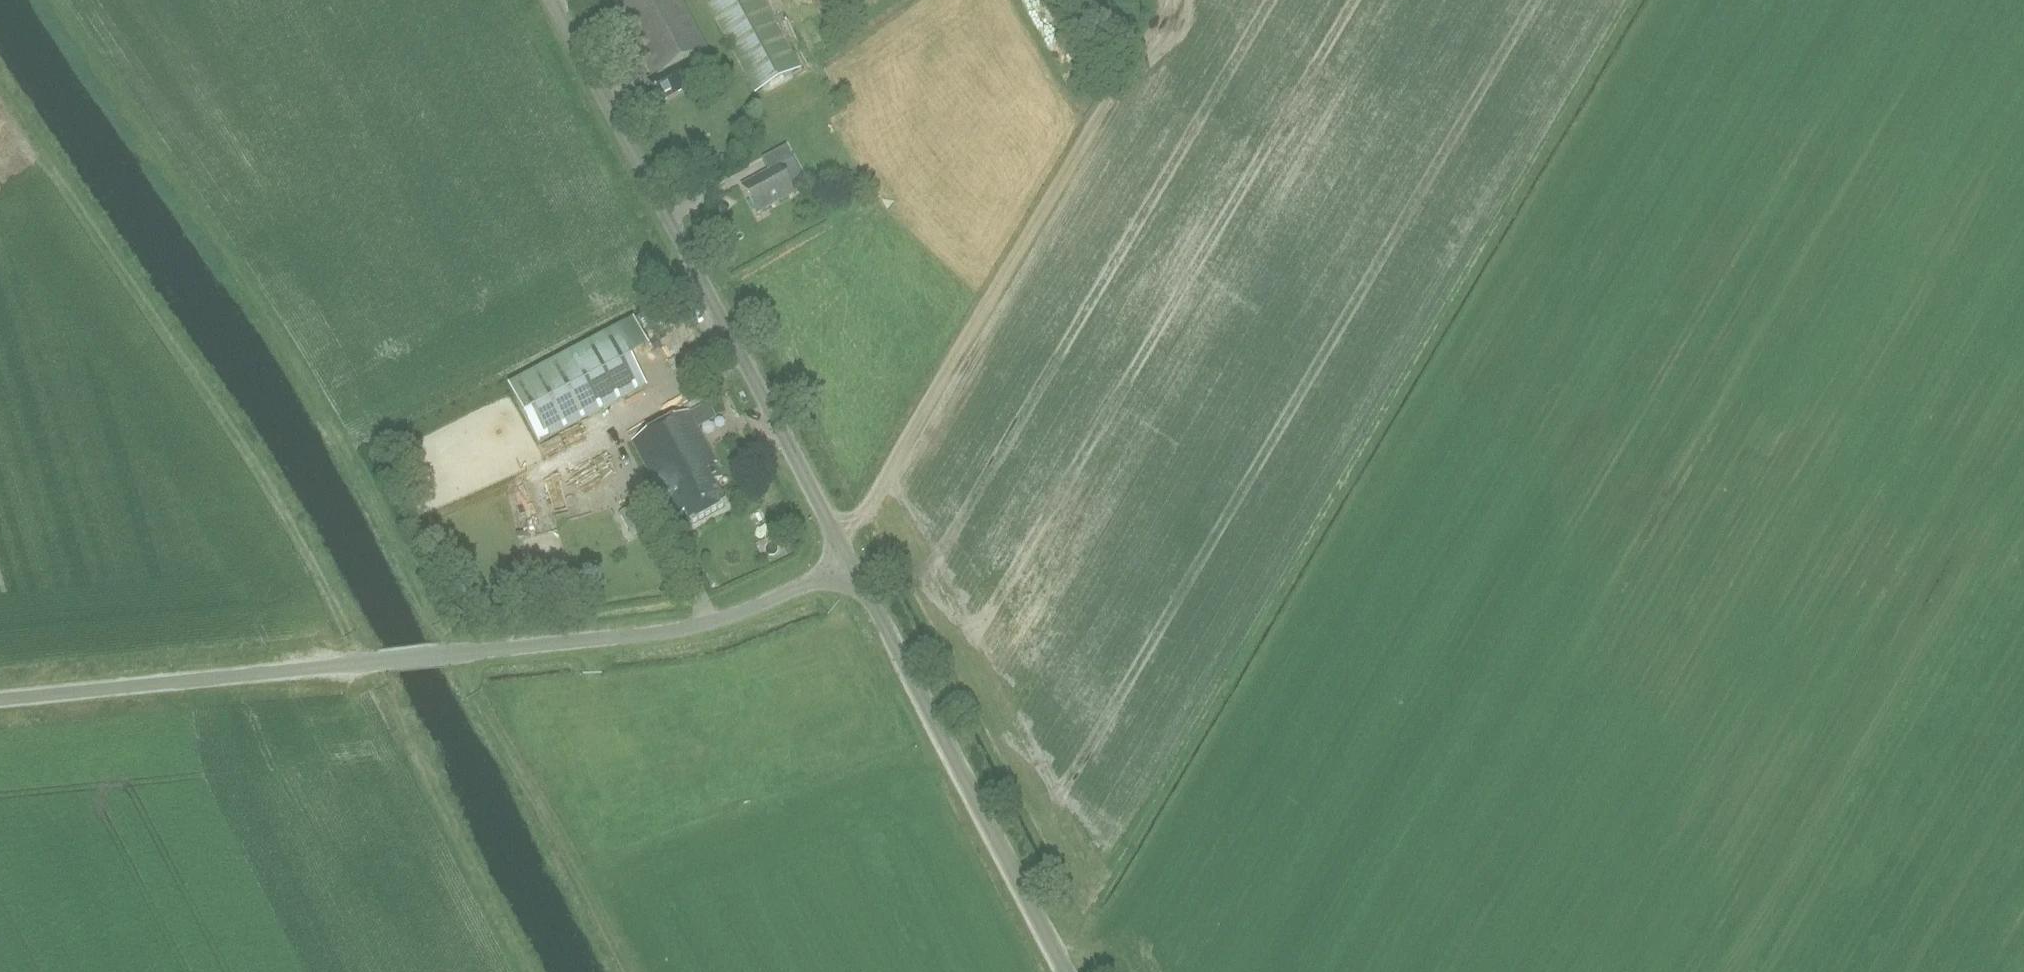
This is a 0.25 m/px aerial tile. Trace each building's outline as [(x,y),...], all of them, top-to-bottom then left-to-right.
[(634,46),(652,79),(648,81),(660,104),(664,102),(664,101),(698,83),(686,61),(707,50),(679,0),(609,0),(634,46)] [(761,0),(704,0),(756,94),(800,69),(761,0)] [(768,173),(742,187),(757,214),(793,194),(778,168),(793,160),(785,147),(761,160),(768,173)] [(630,359),(648,350),(632,319),(507,386),(537,444),(645,387),(630,359)] [(671,366),(677,362),(674,357),(667,361),(671,366)] [(712,484),(720,480),(712,465),(715,464),(687,412),(659,427),(706,516),(724,506),(712,484)] [(706,516),(659,427),(630,442),(672,521),(683,515),(688,525),(706,516)]
